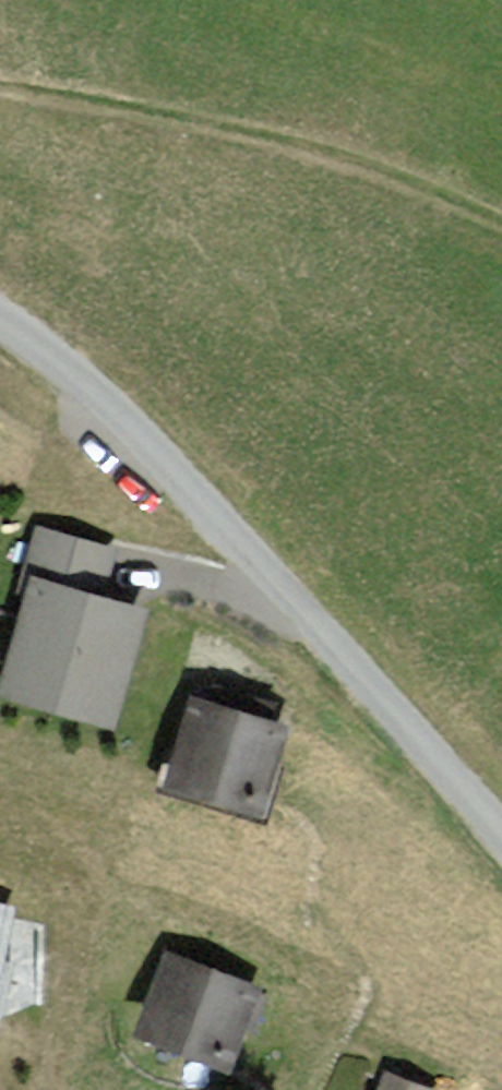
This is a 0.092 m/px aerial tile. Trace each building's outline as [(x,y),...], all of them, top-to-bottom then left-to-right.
[(117,547),(38,527),(21,594),(38,598),(14,691),(133,722),(163,606),(106,591),(117,547)] [(300,722),(200,695),(177,783),(277,809),(300,722)] [(272,991),(170,955),(142,1034),(243,1070),(272,991)] [(379,1089),(427,1089),(384,1075),(379,1089)]
